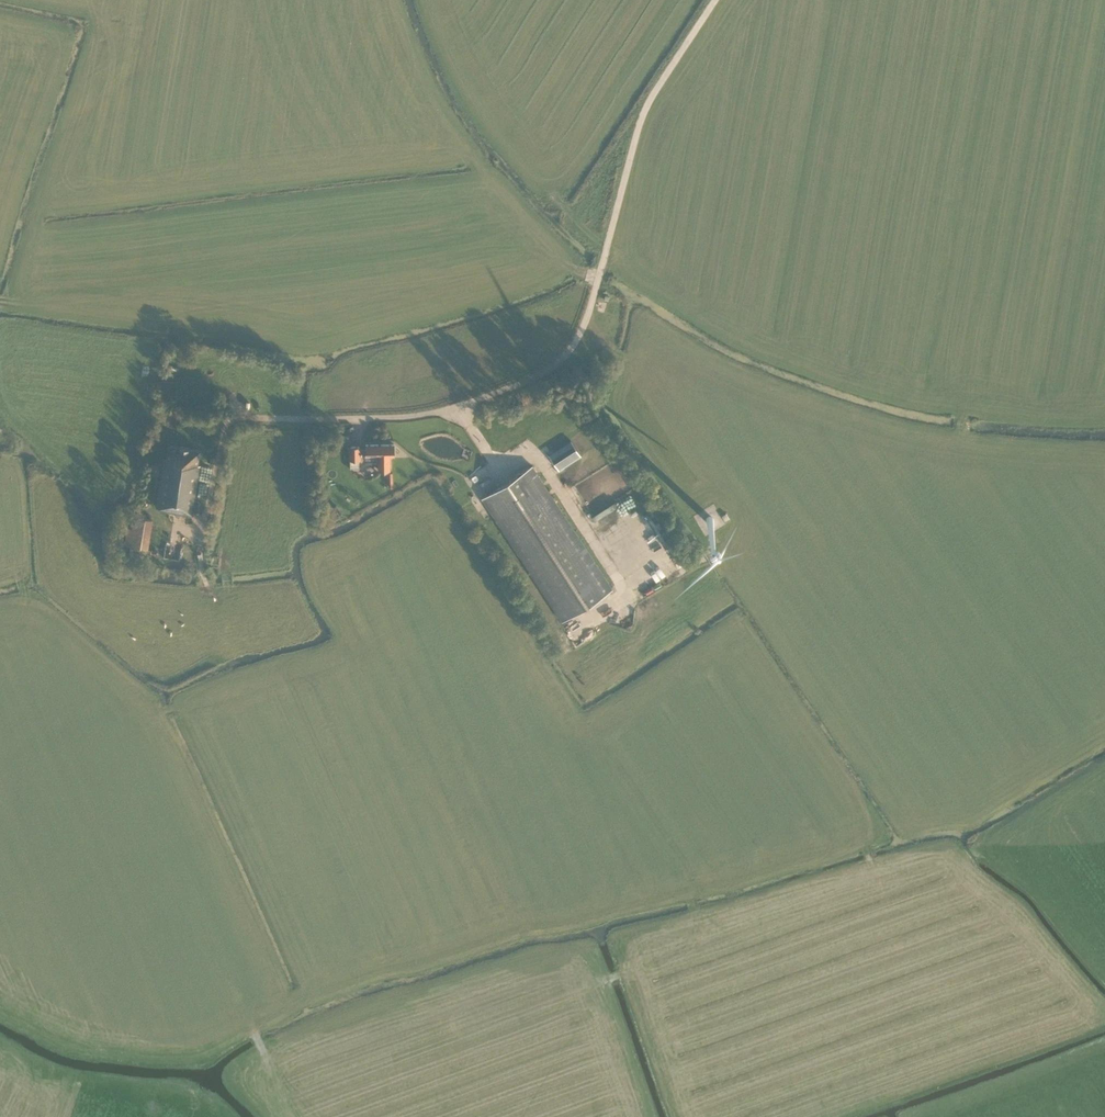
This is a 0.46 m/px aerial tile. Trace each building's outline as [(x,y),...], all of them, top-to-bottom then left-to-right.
[(223,369),(221,375),(236,378),(237,372),(223,369)] [(172,390),(161,389),(160,398),(171,399),(172,390)] [(223,423),(222,411),(212,411),(212,424),(223,423)] [(581,456),(571,440),(548,455),(558,470),(581,456)] [(393,455),(393,444),(365,444),(365,448),(359,448),(359,446),(348,447),(349,460),(360,460),(360,456),(365,456),(365,462),(378,462),(378,469),(389,469),(389,455),(393,455)] [(177,447),(167,445),(165,459),(162,459),(154,506),(165,508),(165,510),(190,515),(199,464),(195,464),(198,450),(188,449),(188,447),(177,445),(177,447)] [(562,621),(611,588),(531,466),(482,498),(562,621)] [(126,534),(124,544),(148,548),(153,519),(133,515),(130,535),(126,534)] [(706,520),(706,521),(706,522),(707,523),(707,524),(708,524),(709,524),(710,525),(711,524),(712,524),(713,523),(714,522),(714,521),(714,520),(714,519),(714,518),(713,518),(712,517),(711,516),(710,516),(709,516),(708,516),(708,517),(707,517),(706,518),(706,519),(706,520)]
